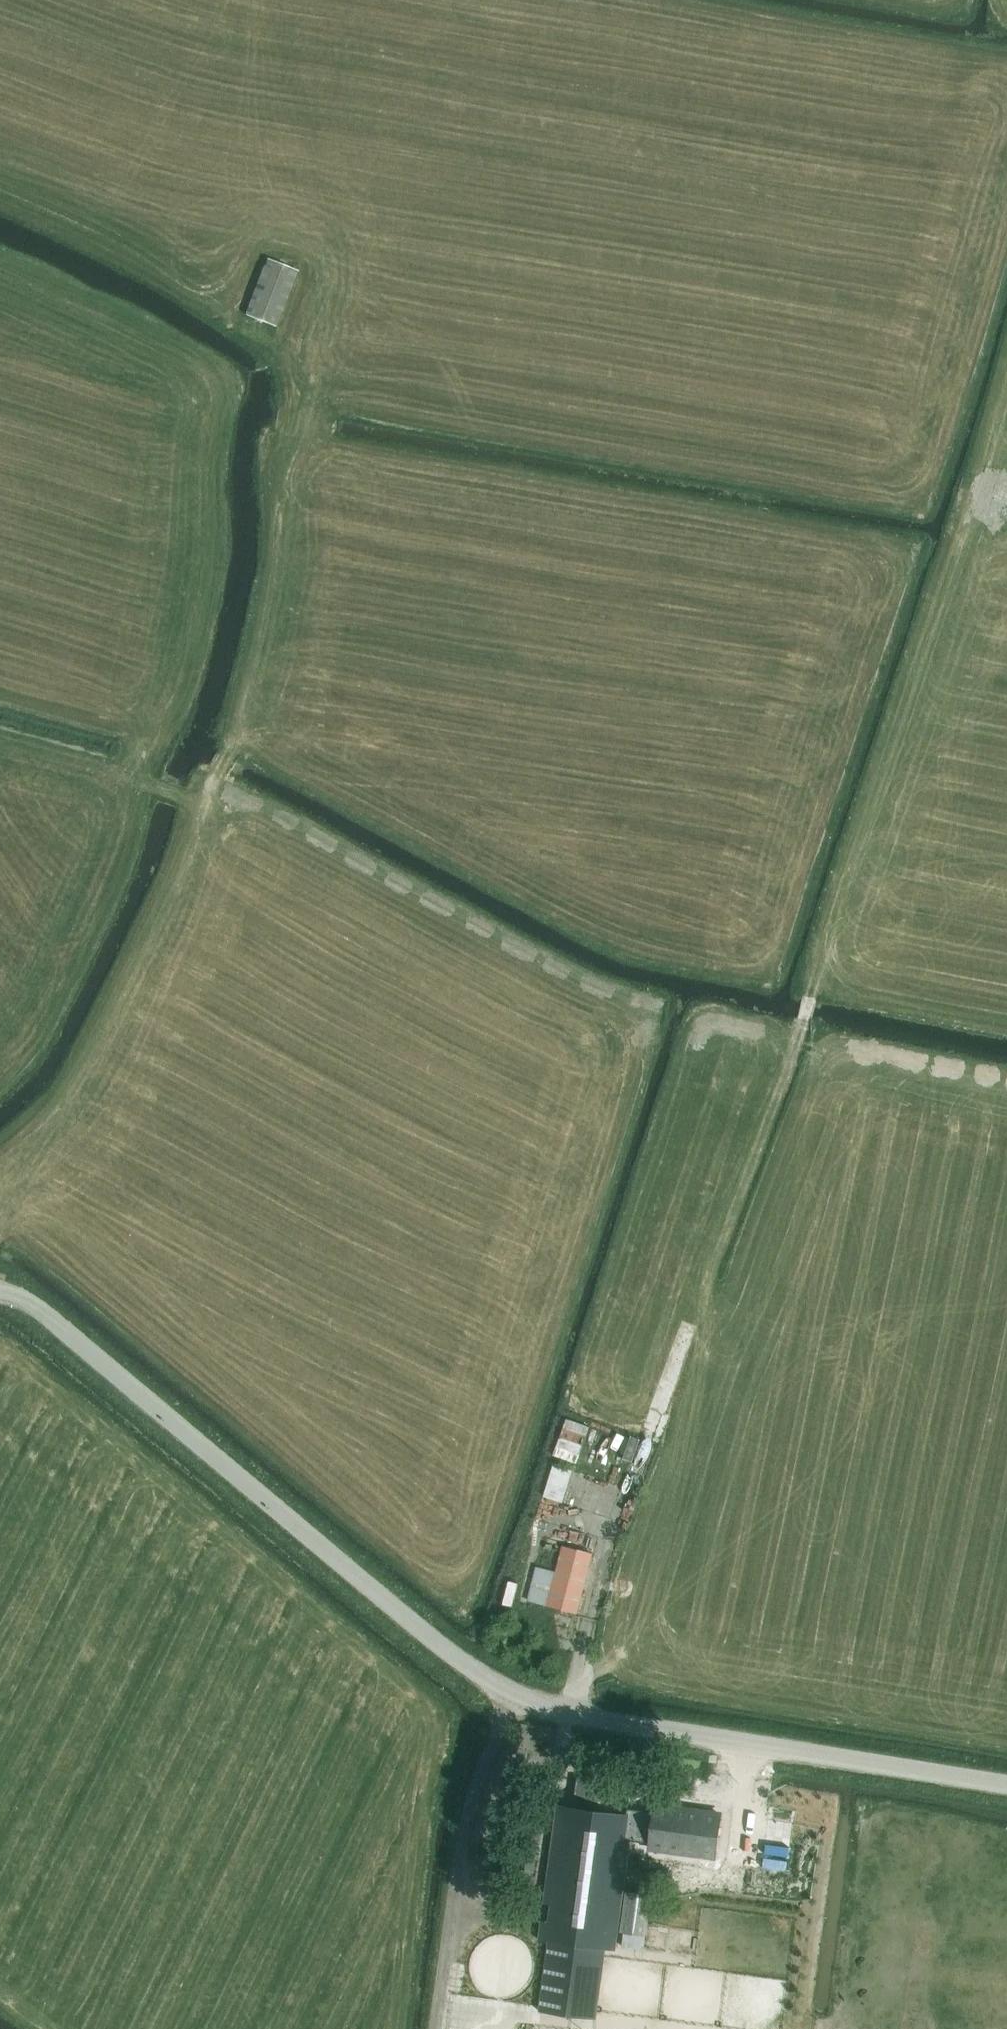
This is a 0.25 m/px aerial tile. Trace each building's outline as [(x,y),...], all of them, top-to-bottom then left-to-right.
[(298,270),(266,258),(244,314),(275,327),(298,270)] [(554,1464),(543,1496),(563,1502),(573,1470),(554,1464)] [(562,1545),(556,1570),(536,1565),(527,1602),(546,1606),(577,1615),(593,1554),(562,1545)] [(620,1799),(623,1775),(599,1772),(599,1774),(579,1771),(576,1791),(590,1793),(590,1795),(620,1799)] [(633,1815),(556,1805),(543,1906),(551,1907),(550,1921),(542,1920),(539,1940),(549,1941),(587,1946),(605,1949),(615,1950),(630,1841),(633,1816),(633,1815)] [(630,1841),(650,1843),(649,1848),(713,1857),(718,1815),(655,1807),(653,1819),(633,1816),(630,1841)] [(538,1844),(542,1821),(530,1819),(526,1842),(538,1844)] [(619,1933),(623,1934),(646,1937),(647,1937),(653,1895),(625,1891),(619,1933)] [(539,2011),(577,2016),(587,1946),(549,1941),(539,2011)]
